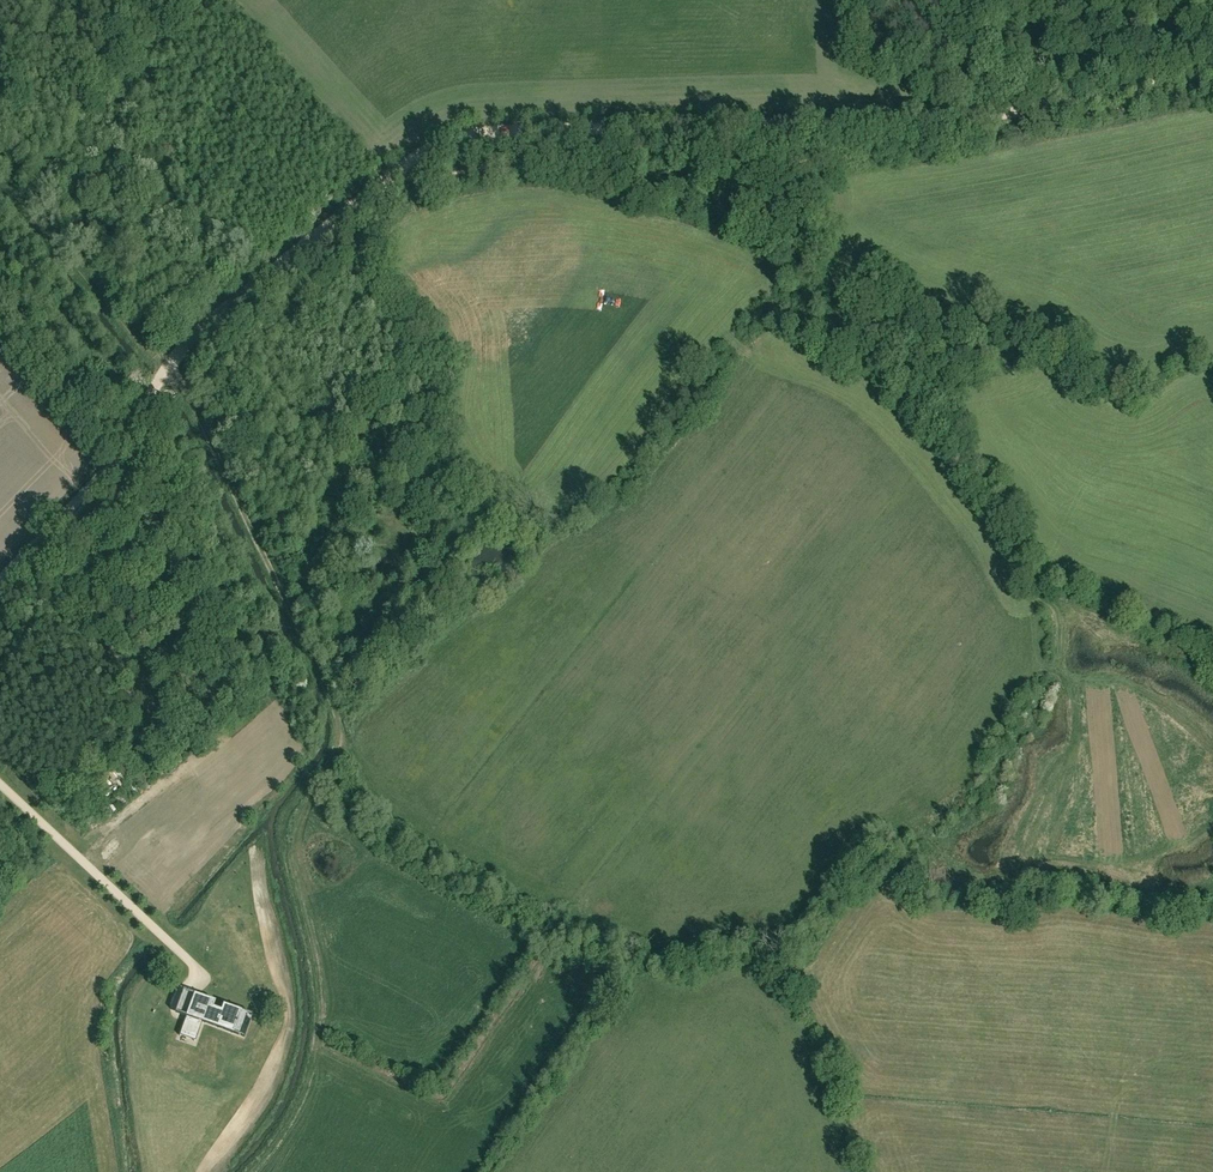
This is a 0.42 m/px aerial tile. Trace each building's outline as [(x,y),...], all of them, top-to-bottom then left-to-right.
[(152,994),(144,1005),(150,1009),(158,998),(152,994)] [(180,1034),(196,1040),(202,1024),(234,1035),(242,1012),(224,1006),(223,1008),(221,1012),(213,1009),(214,1005),(215,1002),(194,995),(191,1003),(186,1018),(180,1034)]
